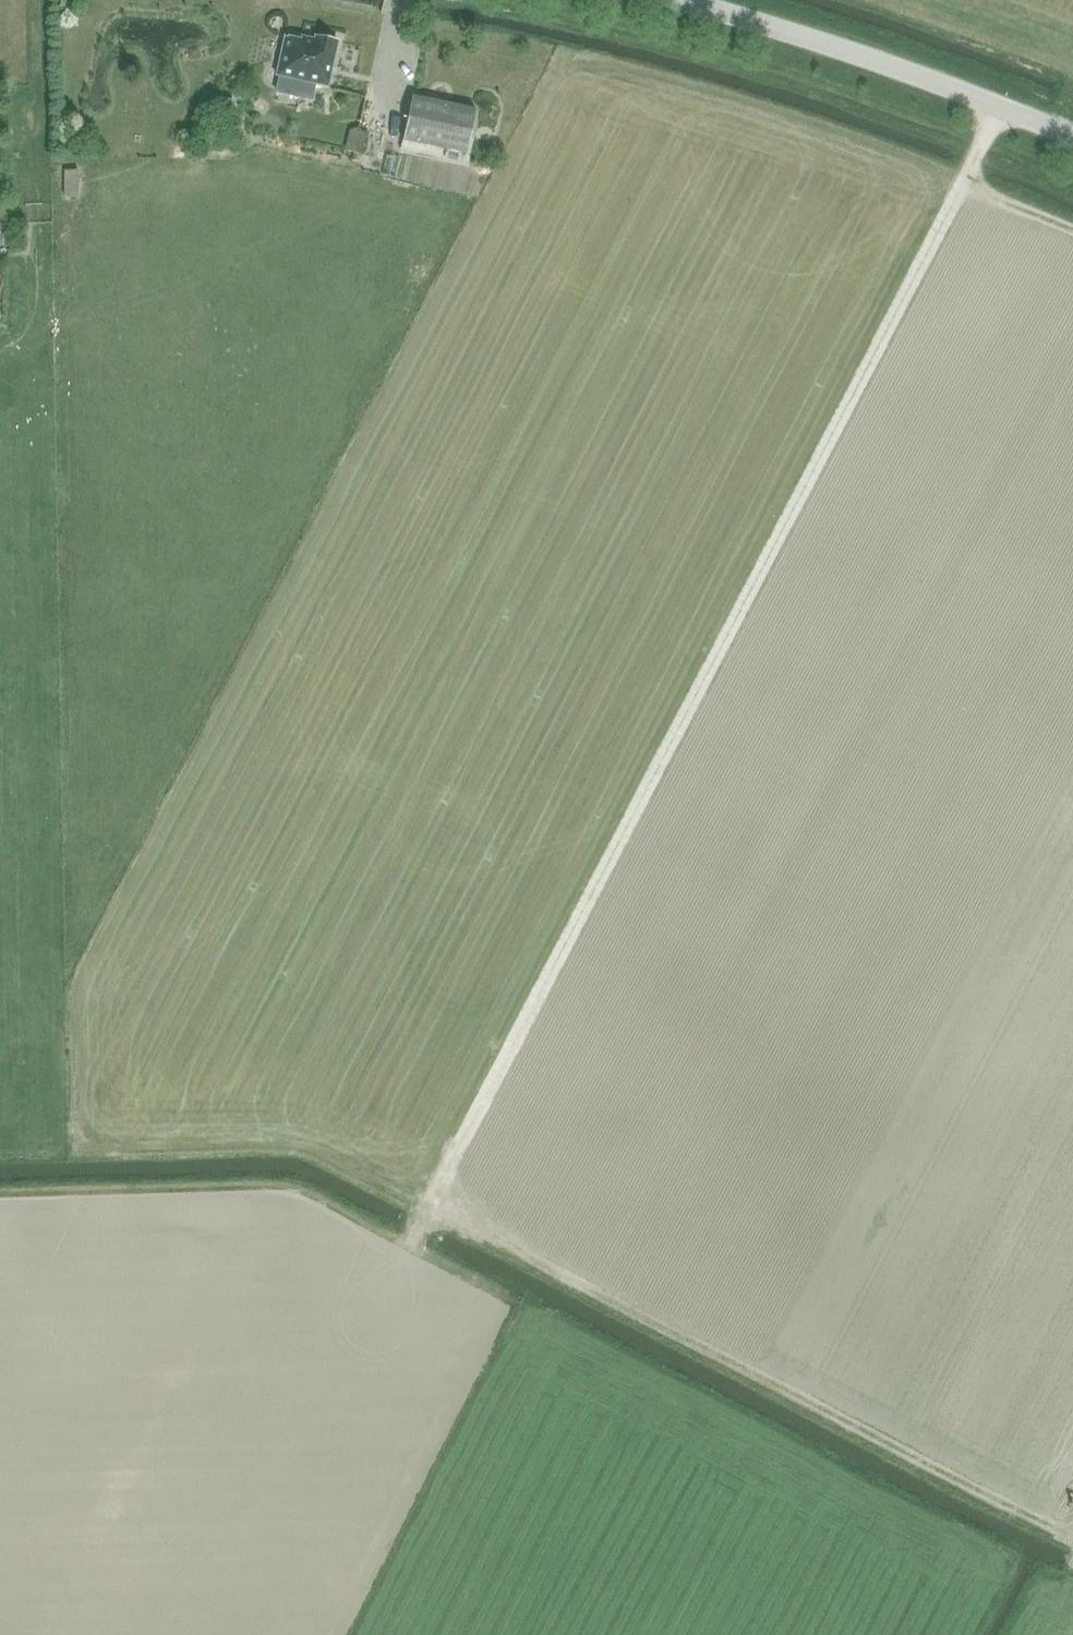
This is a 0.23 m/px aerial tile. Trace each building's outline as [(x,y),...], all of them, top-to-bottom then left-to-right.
[(279,76),(276,91),(311,99),(314,84),(327,87),(337,42),(315,37),(314,40),(300,37),(300,41),(284,37),(276,76),(279,76)] [(403,141),(402,149),(441,157),(443,150),(467,155),(476,110),(413,96),(403,141)] [(366,134),(349,129),(344,149),(361,153),(366,134)] [(78,170),(64,170),(63,197),(78,197),(78,170)]
